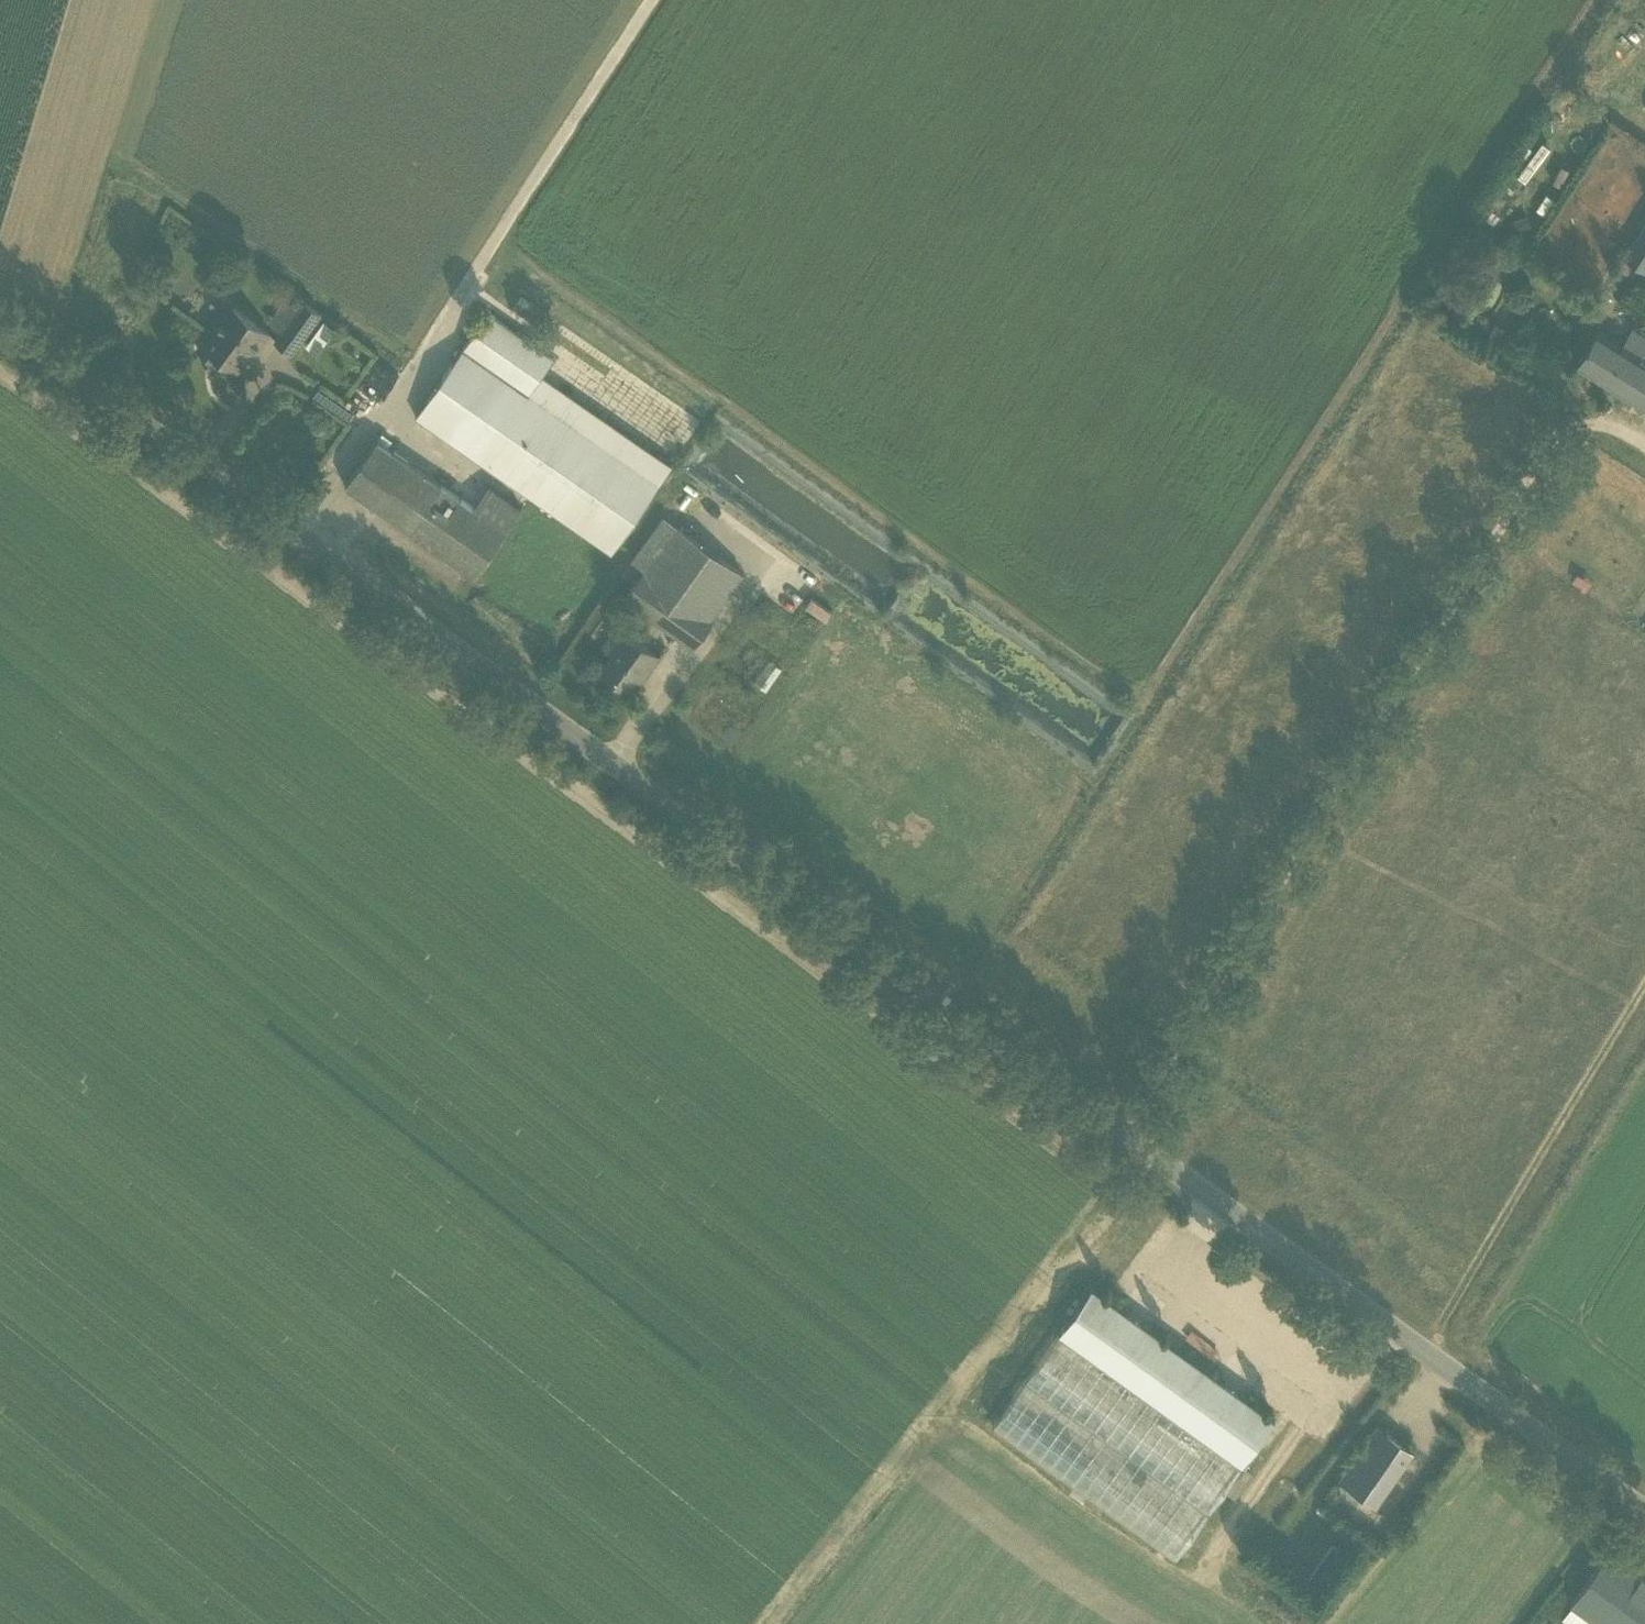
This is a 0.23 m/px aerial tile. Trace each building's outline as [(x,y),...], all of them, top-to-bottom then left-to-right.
[(1516,171),(1524,177),(1548,146),(1541,140),(1516,171)] [(1635,240),(1623,257),(1644,271),(1644,246),(1635,240)] [(290,320),(306,332),(321,312),(304,300),(290,320)] [(210,330),(197,347),(211,358),(214,353),(237,369),(252,349),(256,351),(269,333),(233,306),(213,332),(210,330)] [(611,552),(668,472),(673,464),(544,376),(556,357),(488,311),(416,416),(611,552)] [(1495,322),(1486,339),(1502,347),(1511,331),(1495,322)] [(1633,328),(1622,344),(1598,329),(1576,362),(1644,406),(1644,336),(1633,328)] [(475,576),(488,558),(523,508),(489,485),(473,507),(377,440),(345,486),(475,576)] [(631,561),(645,570),(712,617),(743,572),(664,515),(631,561)] [(695,643),(712,617),(645,570),(627,595),(695,643)] [(661,654),(618,624),(603,645),(614,653),(602,670),(629,689),(639,674),(644,677),(661,654)] [(993,1424),(1176,1556),(1276,1418),(1093,1286),(993,1424)] [(1374,1506),(1413,1451),(1377,1426),(1338,1482),(1374,1506)] [(1608,1552),(1569,1606),(1594,1623),(1644,1623),(1644,1578),(1608,1552)]
